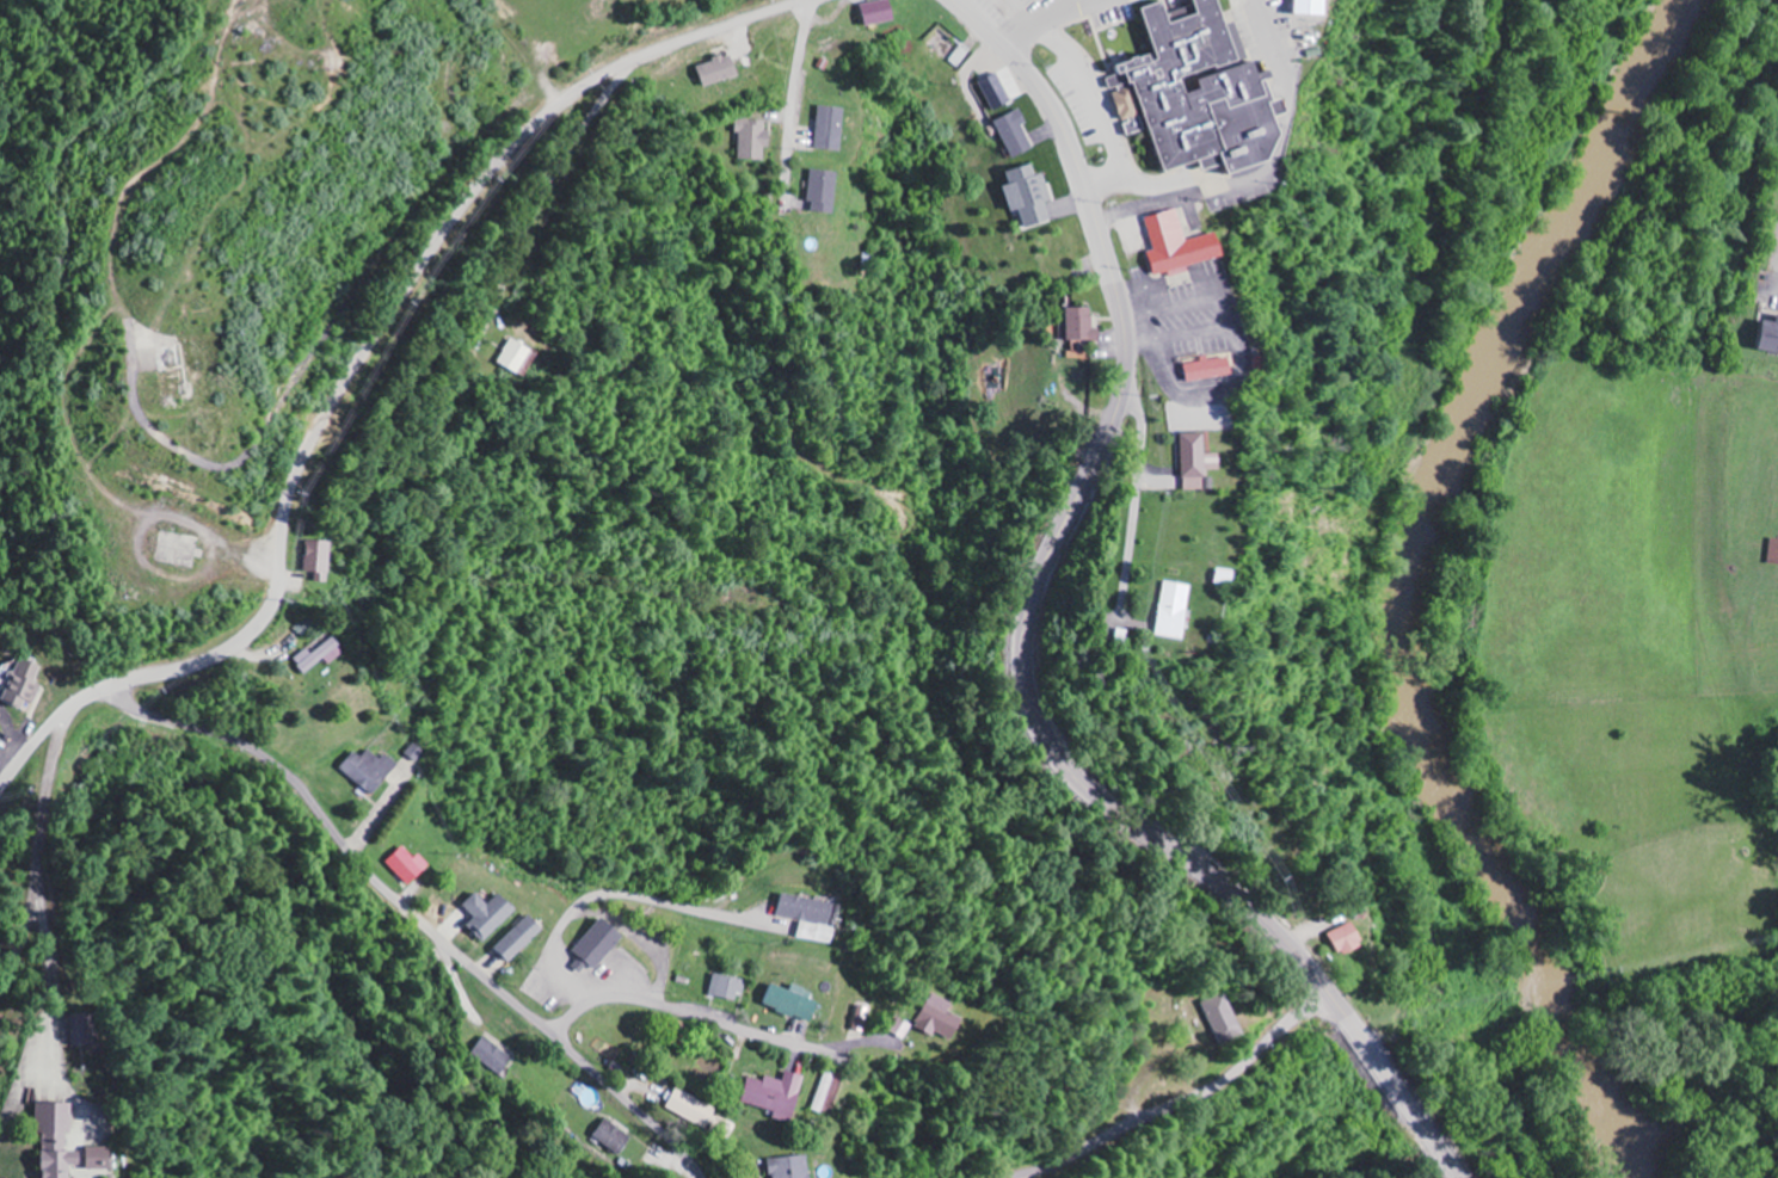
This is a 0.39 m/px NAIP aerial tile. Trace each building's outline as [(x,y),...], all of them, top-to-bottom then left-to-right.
[(900,21),(895,0),(889,0),(865,6),(870,29),(900,21)] [(1263,159),(1276,127),(1254,60),(1242,63),(1220,0),(1186,0),(1187,4),(1169,10),(1164,0),(1138,8),(1150,53),(1111,63),(1113,73),(1103,75),(1125,138),(1151,131),(1165,172),(1199,160),(1204,169),(1224,164),(1229,173),(1263,159)] [(1331,0),(1300,0),(1300,16),(1330,17),(1331,0)] [(736,57),(700,64),(705,87),(741,79),(736,57)] [(1013,69),(984,81),(996,111),(1025,99),(1013,69)] [(814,148),(840,152),(846,110),(820,106),(814,148)] [(1027,126),(1032,124),(1025,110),(1000,122),(1017,159),(1037,150),(1027,126)] [(765,161),(766,148),(770,148),(771,122),(737,120),(736,134),(741,134),(740,160),(765,161)] [(1010,172),(1014,186),(1008,188),(1015,213),(1022,211),(1028,230),(1055,222),(1050,204),(1056,202),(1048,174),(1041,176),(1037,164),(1010,172)] [(838,173),(810,171),(806,212),(834,214),(838,173)] [(1149,219),(1158,250),(1152,252),(1159,277),(1227,258),(1220,233),(1190,241),(1181,210),(1149,219)] [(1069,342),(1103,342),(1104,329),(1096,329),(1096,309),(1070,308),(1069,342)] [(1770,322),(1766,354),(1777,356),(1777,323),(1770,322)] [(499,365),(520,375),(532,349),(510,339),(499,365)] [(1207,362),(1188,365),(1191,383),(1232,376),(1229,358),(1207,362)] [(1185,434),(1185,491),(1191,491),(1191,480),(1207,480),(1207,434),(1185,434)] [(316,584),(330,584),(332,543),(308,542),(306,573),(316,574),(316,584)] [(1187,640),(1192,585),(1163,582),(1158,638),(1187,640)] [(325,660),(330,666),(344,654),(332,639),(312,655),(307,650),(294,661),(306,675),(325,660)] [(19,656),(12,672),(6,669),(0,682),(0,699),(25,710),(29,701),(37,705),(45,687),(37,684),(45,668),(19,656)] [(365,757),(356,751),(342,771),(376,796),(398,764),(385,754),(381,758),(370,750),(365,757)] [(389,862),(411,886),(433,865),(422,853),(417,857),(406,846),(389,862)] [(476,917),(468,925),(485,943),(521,909),(504,892),(491,904),(479,892),(465,905),(476,917)] [(777,916),(802,920),(798,939),(833,945),(836,928),(831,927),(835,904),(781,894),(777,916)] [(496,948),(511,964),(548,930),(533,914),(496,948)] [(582,958),(575,966),(583,973),(591,963),(599,970),(628,935),(604,916),(575,952),(582,958)] [(1331,933),(1342,956),(1366,945),(1356,922),(1331,933)] [(744,1000),(747,978),(715,975),(713,996),(744,1000)] [(823,1002),(809,997),(811,989),(797,985),(795,991),(775,983),(767,1006),(816,1023),(823,1002)] [(1244,1035),(1223,992),(1198,1004),(1219,1047),(1244,1035)] [(964,1018),(950,1013),(954,1004),(929,995),(918,1028),(956,1042),(964,1018)] [(854,1029),(866,1033),(874,1009),(863,1005),(854,1029)] [(79,1046),(103,1045),(102,1011),(78,1012),(79,1046)] [(914,1026),(900,1018),(892,1032),(907,1040),(914,1026)] [(504,1076),(515,1056),(485,1038),(473,1058),(504,1076)] [(838,1074),(828,1070),(813,1110),(828,1115),(833,1103),(828,1101),(838,1074)] [(745,1102),(797,1118),(809,1077),(789,1071),(786,1081),(769,1076),(767,1081),(752,1077),(745,1102)] [(669,1112),(712,1128),(720,1106),(677,1090),(669,1112)] [(80,1167),(120,1168),(121,1148),(79,1147),(80,1102),(52,1101),(51,1177),(80,1177),(80,1167)] [(634,1137),(607,1119),(594,1138),(621,1156),(634,1137)] [(812,1156),(774,1158),(775,1177),(813,1177),(812,1156)]
